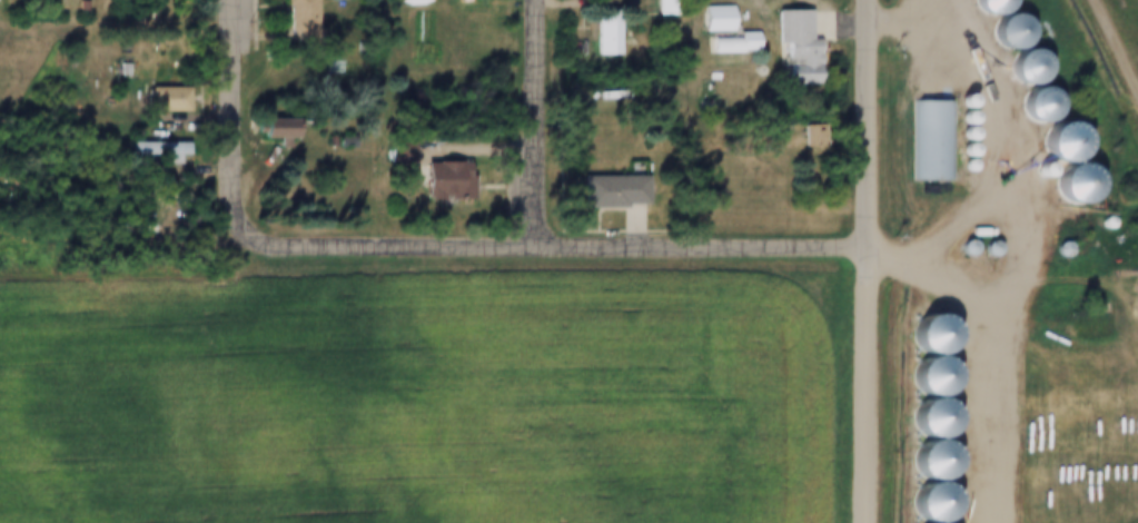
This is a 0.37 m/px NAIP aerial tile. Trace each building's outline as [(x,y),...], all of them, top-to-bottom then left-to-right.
[(280,42),(280,0),(307,0),(307,42),(280,42)] [(649,16),(649,0),(667,0),(667,16),(649,16)] [(996,14),(1002,6),(1002,0),(969,0),(969,6),(976,14),(986,18),(996,14)] [(694,7),(723,7),(723,31),(694,31),(694,7)] [(595,8),(595,53),(619,53),(618,8),(595,8)] [(585,12),(601,12),(601,29),(610,29),(610,59),(585,59),(585,12)] [(765,13),(799,13),(799,41),(808,41),(808,83),(775,83),(775,47),(765,47),(765,13)] [(1005,51),(1015,48),(1021,39),(1021,29),(1015,20),(1005,17),(994,20),(988,29),(988,39),(994,48),(1005,51)] [(730,33),(748,33),(748,49),(732,49),(732,53),(701,53),(701,38),(730,38),(730,33)] [(1020,87),(1031,83),(1037,75),(1037,65),(1031,56),(1020,52),(1010,56),(1003,65),(1003,75),(1010,83),(1020,87)] [(109,66),(118,66),(118,79),(109,79),(109,66)] [(136,89),(178,89),(178,112),(136,112),(136,89)] [(1032,125),(1042,121),(1049,112),(1049,101),(1042,92),(1032,89),(1021,92),(1016,101),(1016,112),(1021,121),(1032,125)] [(954,110),(959,109),(961,106),(961,101),(959,98),(954,97),(951,98),(948,101),(948,106),(951,109),(954,110)] [(907,102),(942,102),(942,180),(907,180),(907,102)] [(956,126),(960,125),(962,121),(962,117),(960,114),(956,112),(952,114),(949,117),(949,121),(952,125),(956,126)] [(283,120),(283,142),(249,142),(249,120),(283,120)] [(1055,166),(1067,161),(1073,151),(1073,139),(1067,128),(1055,125),(1042,128),(1035,139),(1035,151),(1042,161),(1055,166)] [(804,144),(814,144),(814,126),(804,126),(804,144)] [(956,142),(960,141),(962,138),(962,134),(960,130),(956,129),(952,130),(950,134),(950,138),(952,141),(956,142)] [(168,166),(148,166),(148,156),(117,156),(117,144),(182,144),(182,156),(168,156),(168,166)] [(957,159),(960,158),(963,155),(963,150),(960,147),(957,146),(952,147),(950,150),(950,155),(952,158),(957,159)] [(957,174),(960,172),(963,169),(963,165),(960,161),(957,160),(952,161),(950,165),(950,169),(952,172),(957,174)] [(410,164),(455,164),(455,181),(447,181),(447,195),(410,195),(410,164)] [(1036,178),(1039,177),(1041,174),(1041,169),(1039,166),(1036,165),(1031,166),(1029,169),(1029,174),(1031,177),(1036,178)] [(1068,206),(1080,201),(1088,191),(1088,179),(1080,169),(1068,165),(1056,169),(1049,179),(1049,191),(1056,201),(1068,206)] [(572,178),(636,178),(636,206),(614,206),(614,209),(572,209),(572,178)] [(1098,229),(1102,228),(1105,225),(1105,221),(1102,218),(1098,217),(1095,218),(1092,221),(1092,225),(1095,228),(1098,229)] [(961,255),(966,254),(968,250),(968,246),(966,243),(961,241),(958,243),(954,246),(954,250),(958,254),(961,255)] [(1056,258),(1060,257),(1063,253),(1063,247),(1060,243),(1056,241),(1050,243),(1047,247),(1047,253),(1050,257),(1056,258)] [(986,256),(989,255),(991,251),(991,247),(989,244),(986,243),(981,244),(979,247),(979,251),(981,255),(986,256)] [(926,355),(937,352),(943,342),(943,330),(937,320),(926,317),(913,320),(907,330),(907,342),(913,352),(926,355)] [(924,398),(937,395),(943,385),(943,373),(937,364),(924,359),(913,364),(907,373),(907,385),(913,395),(924,398)] [(924,441),(936,436),(943,427),(943,415),(936,405),(924,402),(913,405),(906,415),(906,427),(913,436),(924,441)] [(924,482),(936,478),(943,468),(943,457),(936,447),(924,444),(913,447),(907,457),(907,468),(913,478),(924,482)] [(937,522),(943,512),(943,500),(937,490),(926,486),(913,490),(907,500),(907,512),(913,522),(917,522),(933,522),(937,522)]
